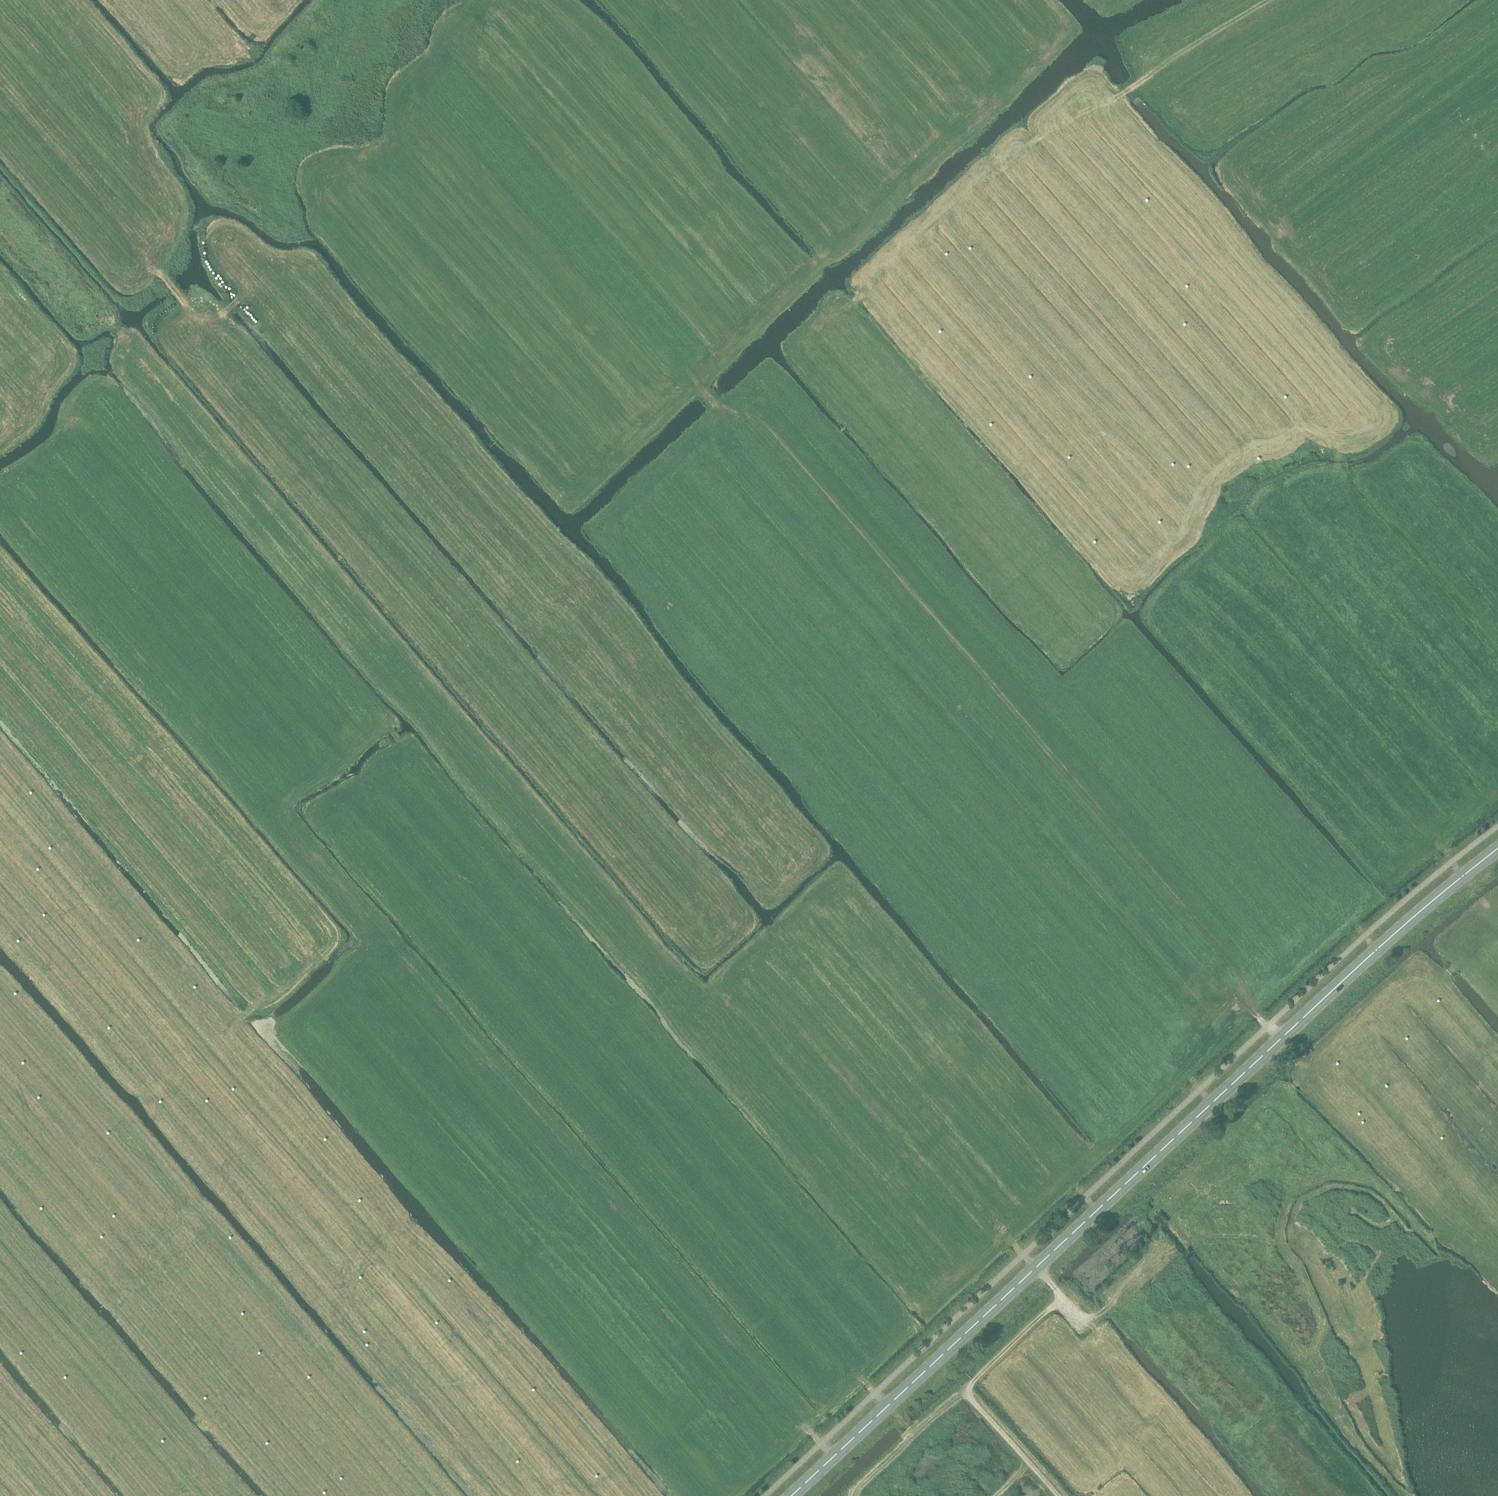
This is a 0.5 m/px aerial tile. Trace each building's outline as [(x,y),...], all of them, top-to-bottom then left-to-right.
[(1141,1256),(1148,1263),(1157,1255),(1150,1248),(1141,1256)]
